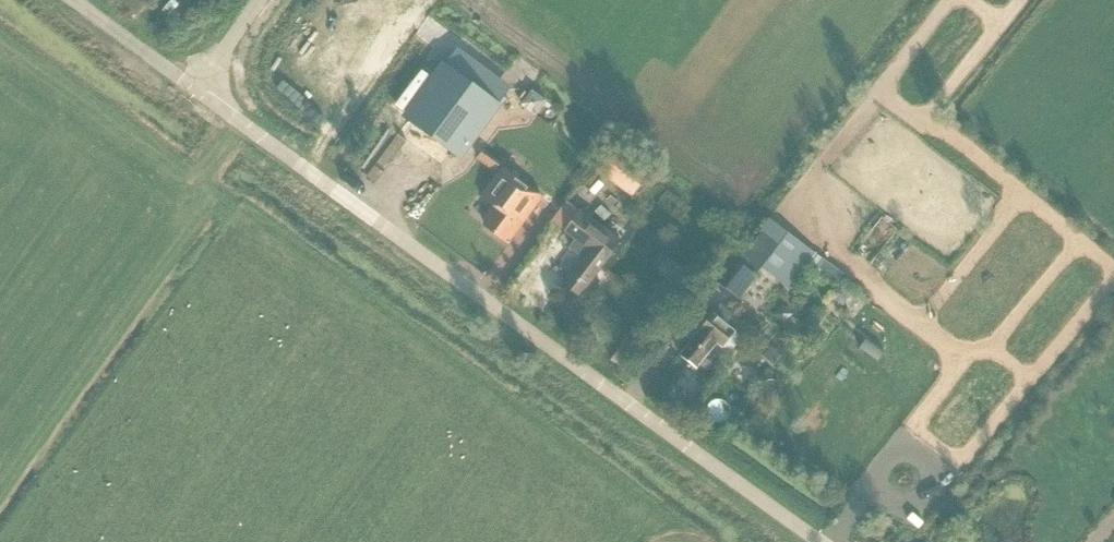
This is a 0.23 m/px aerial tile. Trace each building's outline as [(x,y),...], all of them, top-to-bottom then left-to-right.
[(468,140),(503,93),(451,54),(416,101),(468,140)] [(603,173),(633,196),(649,174),(619,151),(603,173)] [(507,233),(511,237),(542,195),(503,166),(480,196),(493,206),(485,217),(490,221),(486,226),(503,239),(507,233)] [(583,256),(562,283),(579,296),(600,268),(597,266),(602,259),(605,261),(621,240),(580,209),(564,230),(578,241),(573,248),(583,256)] [(740,262),(758,276),(764,268),(763,267),(780,245),(764,232),(740,262)] [(788,286),(815,251),(808,246),(781,281),(788,286)] [(741,299),(758,276),(740,262),(723,285),(741,299)] [(663,282),(667,299),(687,293),(683,277),(663,282)] [(843,282),(832,296),(842,305),(854,291),(843,282)] [(722,346),(734,331),(712,313),(700,328),(700,329),(680,354),(695,367),(716,341),(722,346)]
